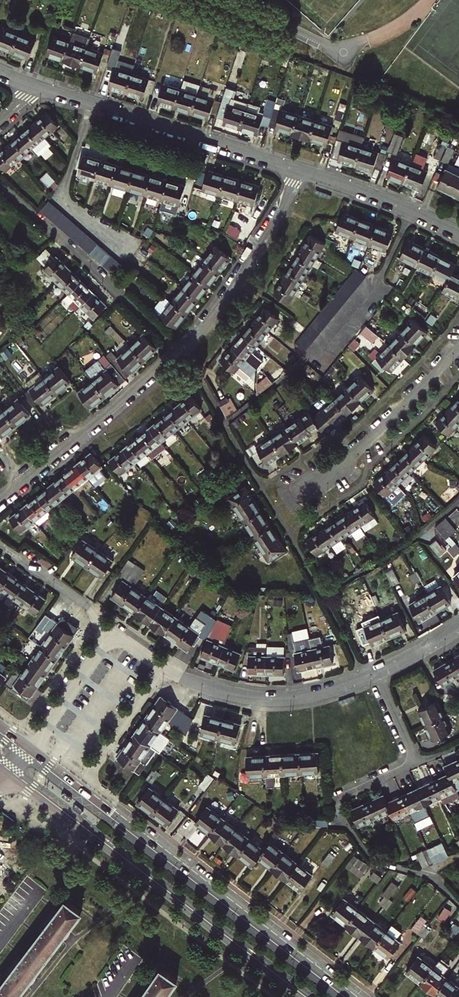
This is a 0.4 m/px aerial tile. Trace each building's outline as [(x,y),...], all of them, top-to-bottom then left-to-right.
[(12,52),(19,34),(2,27),(0,32),(0,47),(12,52)] [(12,52),(28,59),(35,41),(19,34),(12,52)] [(47,54),(63,60),(70,41),(53,36),(47,54)] [(132,73),(135,64),(118,58),(124,42),(116,40),(110,55),(107,65),(115,68),(108,86),(126,92),(132,73)] [(63,60),(80,66),(87,47),(70,41),(63,60)] [(80,66),(97,72),(103,53),(87,47),(80,66)] [(312,76),(325,81),(327,73),(315,69),(312,76)] [(126,92),(143,98),(149,79),(132,73),(126,92)] [(157,102),(174,108),(180,89),(163,83),(157,102)] [(174,108),(191,113),(197,94),(180,89),(174,108)] [(191,113),(208,119),(214,99),(197,94),(191,113)] [(222,123),(239,129),(245,109),(247,104),(223,96),(216,118),(223,120),(222,123)] [(265,107),(262,115),(245,109),(239,129),(256,134),(259,123),(267,126),(268,125),(273,110),(265,107)] [(275,128),(292,133),(298,115),(281,109),(275,128)] [(333,124),(340,127),(345,112),(337,110),(333,124)] [(45,137),(58,126),(46,113),(33,124),(45,137)] [(292,133),(309,139),(315,120),(298,115),(292,133)] [(309,139),(325,144),(332,125),(315,120),(309,139)] [(51,144),(49,142),(45,137),(33,124),(20,135),(32,148),(38,155),(51,144)] [(340,136),(345,138),(348,129),(343,127),(340,136)] [(387,152),(395,155),(402,135),(394,132),(387,152)] [(18,159),(32,148),(20,135),(7,146),(18,159)] [(337,160),(354,165),(360,146),(336,139),(330,156),(338,158),(337,160)] [(431,156),(438,159),(444,145),(437,142),(431,156)] [(18,159),(7,146),(0,152),(0,164),(5,170),(18,159)] [(373,166),(381,169),(386,155),(360,146),(354,165),(371,171),(373,166)] [(441,160),(448,163),(454,149),(447,146),(441,160)] [(76,174),(94,179),(100,160),(82,155),(76,174)] [(386,176),(403,183),(410,164),(393,157),(386,176)] [(94,179),(110,184),(116,165),(100,160),(94,179)] [(403,183),(419,189),(427,171),(410,164),(403,183)] [(110,184),(127,190),(133,170),(116,165),(110,184)] [(453,194),(458,181),(458,175),(445,168),(442,175),(439,183),(437,186),(453,194)] [(127,190),(144,195),(150,176),(133,170),(127,190)] [(202,189),(220,194),(226,175),(208,170),(202,189)] [(47,172),(41,178),(49,187),(55,182),(47,172)] [(442,175),(435,172),(431,179),(439,183),(442,175)] [(35,183),(27,173),(17,182),(25,191),(35,183)] [(220,194),(236,200),(242,181),(226,175),(220,194)] [(144,195),(161,200),(167,181),(150,176),(144,195)] [(159,209),(176,214),(184,186),(167,181),(161,200),(159,209)] [(236,200),(252,205),(258,186),(242,181),(236,200)] [(57,185),(55,182),(49,187),(52,191),(57,185)] [(40,210),(45,215),(53,205),(48,201),(40,210)] [(45,215),(50,218),(58,209),(53,205),(45,215)] [(50,218),(55,223),(63,213),(58,209),(50,218)] [(335,230),(352,237),(360,219),(343,212),(335,230)] [(55,223),(60,227),(68,218),(63,213),(55,223)] [(60,227),(64,231),(72,222),(68,218),(60,227)] [(352,237),(369,244),(376,225),(360,219),(352,237)] [(64,231),(69,236),(77,226),(72,222),(64,231)] [(191,229),(204,234),(206,228),(193,223),(191,229)] [(238,238),(241,228),(229,223),(226,233),(238,238)] [(369,244),(385,250),(393,232),(376,225),(369,244)] [(69,236),(74,240),(82,230),(77,226),(69,236)] [(74,240),(79,244),(88,235),(82,230),(74,240)] [(327,237),(337,242),(340,236),(329,232),(327,237)] [(301,249),(316,258),(325,243),(310,234),(301,249)] [(79,244),(84,248),(92,239),(88,235),(79,244)] [(84,248),(89,252),(97,243),(92,239),(84,248)] [(399,258),(414,266),(424,248),(408,240),(399,258)] [(89,252),(94,257),(102,248),(97,243),(89,252)] [(157,257),(161,252),(150,244),(147,250),(152,254),(157,257)] [(148,260),(149,259),(152,254),(147,250),(140,245),(136,251),(148,260)] [(204,259),(219,272),(230,258),(215,246),(204,259)] [(19,256),(24,261),(32,254),(27,248),(19,256)] [(55,257),(46,248),(37,257),(46,266),(55,257)] [(94,257),(99,261),(107,252),(102,248),(94,257)] [(414,266),(430,274),(439,256),(424,248),(414,266)] [(292,263),(307,273),(316,258),(301,249),(292,263)] [(144,265),(148,260),(136,251),(133,256),(144,265)] [(99,261),(103,265),(112,256),(107,252),(99,261)] [(208,286),(219,272),(204,259),(198,254),(187,269),(193,274),(208,286)] [(44,268),(57,281),(69,268),(56,256),(55,257),(46,266),(44,268)] [(103,265),(109,270),(117,261),(112,256),(103,265)] [(141,270),(144,265),(133,256),(129,262),(141,270)] [(446,282),(451,272),(455,264),(439,256),(430,274),(446,282)] [(109,270),(113,274),(121,264),(117,261),(109,270)] [(138,274),(141,270),(129,262),(125,267),(127,269),(137,275),(138,274)] [(283,278),(298,287),(307,273),(292,263),(283,278)] [(69,293),(81,280),(69,268),(57,281),(69,293)] [(362,282),(366,276),(356,268),(352,273),(362,282)] [(458,299),(458,297),(458,277),(451,272),(446,282),(441,290),(458,299)] [(358,286),(362,282),(352,273),(348,278),(358,286)] [(198,299),(208,286),(193,274),(183,287),(198,299)] [(274,293),(289,302),(298,287),(283,278),(274,293)] [(353,292),(358,286),(348,278),(343,284),(353,292)] [(75,310),(81,305),(93,292),(81,280),(69,293),(63,298),(75,310)] [(349,297),(353,292),(343,284),(339,289),(349,297)] [(186,314),(198,299),(183,287),(171,301),(186,314)] [(345,302),(349,297),(339,289),(335,294),(345,302)] [(81,305),(93,317),(105,304),(93,292),(81,305)] [(341,307),(345,302),(335,294),(331,299),(341,307)] [(337,312),(341,307),(331,299),(327,304),(337,312)] [(426,315),(429,309),(416,300),(412,307),(426,315)] [(161,315),(176,327),(186,314),(171,301),(161,315)] [(333,317),(337,312),(327,304),(323,309),(333,317)] [(378,310),(383,314),(387,308),(383,304),(378,310)] [(280,326),(275,322),(278,317),(265,306),(254,320),(267,331),(268,330),(274,334),(280,326)] [(328,322),(333,317),(323,309),(319,314),(328,322)] [(373,315),(378,319),(383,314),(378,310),(373,315)] [(427,319),(432,323),(437,317),(431,313),(427,319)] [(325,326),(328,322),(319,314),(315,319),(325,326)] [(299,333),(304,327),(294,318),(289,324),(299,333)] [(415,345),(427,332),(413,318),(401,331),(415,345)] [(87,329),(92,324),(87,319),(82,324),(87,329)] [(320,332),(325,326),(315,319),(310,324),(320,332)] [(268,342),(272,337),(267,332),(267,331),(254,320),(243,334),(257,345),(262,338),(268,342)] [(316,337),(320,332),(310,324),(306,329),(316,337)] [(370,342),(377,334),(365,324),(358,332),(370,342)] [(110,334),(115,329),(111,325),(106,329),(110,334)] [(312,342),(316,337),(306,329),(302,334),(312,342)] [(388,344),(403,357),(415,345),(401,331),(388,344)] [(131,346),(144,360),(157,347),(143,333),(131,346)] [(262,361),(251,351),(257,345),(243,334),(233,347),(242,354),(256,368),(262,361)] [(308,347),(312,342),(302,334),(298,339),(308,347)] [(257,345),(262,349),(268,342),(262,338),(257,345)] [(349,343),(354,348),(359,342),(354,338),(349,343)] [(304,352),(308,347),(298,339),(294,344),(304,352)] [(390,370),(403,357),(388,344),(376,356),(372,361),(382,370),(386,366),(390,370)] [(130,371),(132,372),(144,360),(131,346),(118,358),(113,353),(107,358),(109,360),(119,372),(124,378),(130,371)] [(246,380),(256,368),(242,354),(233,347),(222,361),(246,380)] [(104,396),(126,379),(124,378),(119,372),(109,360),(103,365),(98,359),(84,370),(92,380),(104,396)] [(56,393),(70,382),(58,366),(44,377),(56,393)] [(299,370),(302,374),(309,369),(305,366),(299,370)] [(257,389),(257,383),(257,368),(256,368),(246,380),(257,389)] [(359,401),(373,389),(359,374),(346,387),(359,401)] [(257,389),(257,395),(273,382),(267,375),(257,383),(257,389)] [(30,389),(42,405),(56,393),(44,377),(30,389)] [(78,391),(91,407),(104,396),(92,380),(78,391)] [(347,413),(359,401),(346,387),(334,398),(347,413)] [(176,406),(186,419),(201,408),(190,394),(176,406)] [(235,412),(238,410),(229,397),(225,400),(235,412)] [(458,420),(458,397),(448,410),(458,420)] [(325,432),(333,425),(347,413),(334,398),(320,411),(313,417),(320,426),(325,432)] [(16,425),(30,414),(18,399),(3,410),(16,425)] [(227,418),(235,412),(225,400),(219,404),(227,418)] [(163,417),(173,430),(186,419),(176,406),(163,417)] [(16,425),(3,410),(0,413),(0,434),(2,436),(16,425)] [(458,423),(458,420),(448,410),(436,423),(448,435),(458,423)] [(296,443),(320,426),(313,417),(308,411),(286,426),(296,443)] [(211,426),(216,422),(208,412),(203,416),(211,426)] [(160,441),(173,430),(163,417),(149,428),(160,441)] [(282,452),(296,443),(286,426),(282,421),(268,431),(271,436),(282,452)] [(136,438),(147,451),(160,441),(149,428),(136,438)] [(411,448),(423,460),(436,447),(424,435),(411,448)] [(267,463),(282,452),(271,436),(256,447),(258,450),(251,455),(258,465),(265,460),(267,463)] [(123,449),(134,462),(147,451),(136,438),(123,449)] [(398,459),(410,472),(423,460),(411,448),(398,459)] [(120,473),(134,462),(123,449),(109,460),(120,473)] [(94,486),(106,477),(99,468),(101,467),(90,453),(76,464),(87,478),(94,486)] [(398,483),(410,472),(398,459),(386,471),(398,483)] [(74,488),(87,478),(76,464),(63,474),(74,488)] [(198,477),(204,484),(212,478),(206,470),(198,477)] [(373,483),(385,495),(398,483),(386,471),(373,483)] [(50,485),(61,499),(74,488),(63,474),(50,485)] [(36,496),(47,510),(61,499),(50,485),(36,496)] [(244,521),(261,511),(245,486),(228,497),(243,520),(244,521)] [(52,516),(47,510),(36,496),(23,507),(34,520),(39,526),(52,516)] [(359,526),(374,516),(364,502),(350,511),(359,526)] [(21,531),(34,520),(23,507),(9,518),(21,531)] [(253,536),(270,526),(261,511),(244,521),(253,536)] [(345,535),(359,526),(350,511),(335,521),(345,535)] [(367,530),(381,522),(378,516),(363,524),(367,530)] [(448,535),(455,529),(445,518),(434,527),(444,538),(448,535)] [(330,545),(345,535),(335,521),(321,530),(330,545)] [(269,561),(285,550),(270,526),(253,536),(269,561)] [(306,540),(315,554),(330,545),(321,530),(306,540)] [(451,546),(454,543),(448,535),(444,538),(451,546)] [(71,556),(85,566),(97,549),(82,539),(71,556)] [(439,556),(445,550),(435,539),(429,544),(439,556)] [(130,546),(125,542),(118,552),(123,556),(130,546)] [(458,550),(458,548),(454,543),(451,546),(456,553),(458,550)] [(453,556),(456,553),(451,546),(448,549),(453,556)] [(85,566),(100,577),(112,560),(97,549),(85,566)] [(135,612),(146,596),(132,587),(143,570),(127,559),(116,575),(122,580),(111,596),(135,612)] [(390,584),(397,580),(391,567),(384,570),(390,584)] [(6,593),(16,579),(2,569),(0,572),(0,589),(6,593)] [(417,582),(421,579),(416,572),(412,574),(417,582)] [(413,584),(417,582),(412,574),(408,576),(413,584)] [(6,593),(20,603),(30,589),(16,579),(6,593)] [(435,612),(450,602),(440,585),(424,594),(435,612)] [(20,603),(34,613),(45,599),(30,589),(20,603)] [(370,607),(375,604),(371,596),(368,590),(364,592),(366,599),(359,602),(364,614),(372,611),(370,607)] [(419,621),(435,612),(424,594),(409,603),(419,621)] [(135,612),(149,622),(160,606),(146,596),(135,612)] [(149,622),(163,632),(174,616),(160,606),(149,622)] [(389,637),(405,629),(397,611),(381,619),(389,637)] [(198,633),(204,637),(209,630),(211,627),(215,618),(207,612),(203,617),(206,619),(204,622),(196,615),(188,626),(174,616),(163,632),(187,649),(198,633)] [(40,646),(56,658),(78,628),(61,616),(57,622),(45,614),(32,633),(38,637),(44,629),(49,633),(40,646)] [(372,644),(389,637),(381,619),(364,626),(372,644)] [(22,632),(25,628),(17,621),(14,626),(22,632)] [(201,655),(217,661),(224,645),(227,638),(209,630),(204,637),(208,639),(201,655)] [(298,669),(316,665),(310,640),(297,643),(294,630),(287,632),(289,647),(294,645),(296,652),(294,653),(298,669)] [(316,665),(333,661),(329,645),(323,646),(320,636),(309,638),(310,640),(316,665)] [(217,661),(233,669),(240,652),(224,645),(217,661)] [(30,661),(46,673),(56,658),(40,646),(30,661)] [(248,672),(266,672),(266,655),(266,647),(249,646),(248,672)] [(458,675),(458,654),(448,661),(457,676),(458,675)] [(266,672),(283,672),(283,655),(266,655),(266,672)] [(4,684),(26,700),(46,673),(30,661),(20,675),(14,671),(4,684)] [(433,670),(442,685),(457,676),(448,661),(433,670)] [(182,732),(192,718),(160,696),(143,720),(159,731),(167,721),(182,732)] [(442,704),(453,706),(454,700),(443,698),(442,704)] [(424,725),(443,716),(436,701),(417,710),(424,725)] [(452,712),(458,709),(458,706),(458,704),(450,707),(452,712)] [(217,745),(218,738),(220,730),(222,719),(205,714),(198,740),(217,745)] [(431,740),(450,731),(443,716),(424,725),(431,740)] [(218,738),(234,743),(239,725),(222,719),(220,730),(218,738)] [(133,734),(149,745),(159,731),(143,720),(133,734)] [(187,734),(193,737),(199,723),(194,720),(187,734)] [(149,745),(133,734),(116,758),(132,769),(138,773),(145,763),(152,753),(146,749),(149,745)] [(302,772),(318,772),(317,752),(298,753),(299,773),(302,772)] [(283,773),(299,773),(298,753),(281,754),(283,773)] [(271,774),(283,773),(281,754),(264,755),(265,774),(263,775),(264,787),(272,786),(271,774)] [(263,775),(265,774),(264,755),(245,756),(247,776),(263,775)] [(444,765),(448,773),(456,789),(458,788),(458,758),(444,765)] [(144,778),(151,783),(158,772),(152,767),(144,778)] [(203,790),(212,778),(206,773),(197,785),(203,790)] [(443,803),(458,796),(456,789),(448,773),(432,781),(440,796),(443,803)] [(424,804),(440,796),(432,781),(417,788),(424,804)] [(136,803),(151,814),(163,798),(148,787),(136,803)] [(409,811),(424,804),(417,788),(401,795),(409,811)] [(374,818),(389,811),(386,803),(382,794),(366,802),(374,818)] [(393,818),(409,811),(401,795),(386,803),(389,811),(393,818)] [(151,814),(165,825),(177,809),(163,798),(151,814)] [(358,826),(374,818),(366,802),(350,809),(358,826)] [(195,823),(208,833),(221,818),(207,807),(195,823)] [(208,833),(222,844),(234,828),(221,818),(208,833)] [(237,855),(249,839),(234,828),(222,844),(237,855)] [(448,852),(453,850),(448,838),(443,841),(448,852)] [(250,865),(256,857),(262,850),(249,839),(237,855),(250,865)] [(439,856),(445,853),(440,840),(432,843),(439,856)] [(271,868),(283,852),(269,841),(262,850),(256,857),(271,868)] [(422,867),(433,862),(428,854),(426,849),(416,853),(422,867)] [(271,868),(285,879),(297,863),(283,852),(271,868)] [(321,862),(326,865),(333,856),(329,852),(321,862)] [(347,865),(361,876),(370,864),(356,853),(347,865)] [(285,879),(299,890),(311,874),(297,863),(285,879)] [(382,906),(388,899),(397,887),(391,881),(381,894),(384,897),(379,903),(382,906)] [(403,897),(407,901),(414,891),(410,888),(403,897)] [(376,900),(379,903),(384,897),(381,894),(376,900)] [(331,914),(345,925),(357,909),(343,898),(331,914)] [(382,906),(386,908),(391,901),(388,899),(382,906)] [(66,900),(0,987),(0,994),(4,996),(16,996),(26,984),(33,975),(60,939),(67,930),(81,911),(66,900)] [(446,905),(440,916),(447,920),(452,909),(446,905)] [(345,925),(359,936),(371,920),(357,909),(345,925)] [(416,932),(421,925),(425,919),(419,914),(410,927),(416,932)] [(359,936),(373,946),(385,931),(371,920),(359,936)] [(387,957),(399,942),(396,939),(401,932),(391,924),(385,931),(373,946),(387,957)] [(416,932),(420,935),(425,928),(421,925),(416,932)] [(455,925),(447,936),(453,940),(458,932),(458,928),(455,925)] [(420,935),(423,937),(428,930),(425,928),(420,935)] [(419,982),(432,967),(417,956),(405,972),(419,982)] [(419,982),(434,993),(446,978),(440,973),(446,965),(438,959),(432,967),(419,982)] [(161,969),(142,996),(165,996),(177,979),(161,969)] [(454,996),(458,989),(458,988),(446,978),(434,993),(438,996),(453,996),(454,996)]
